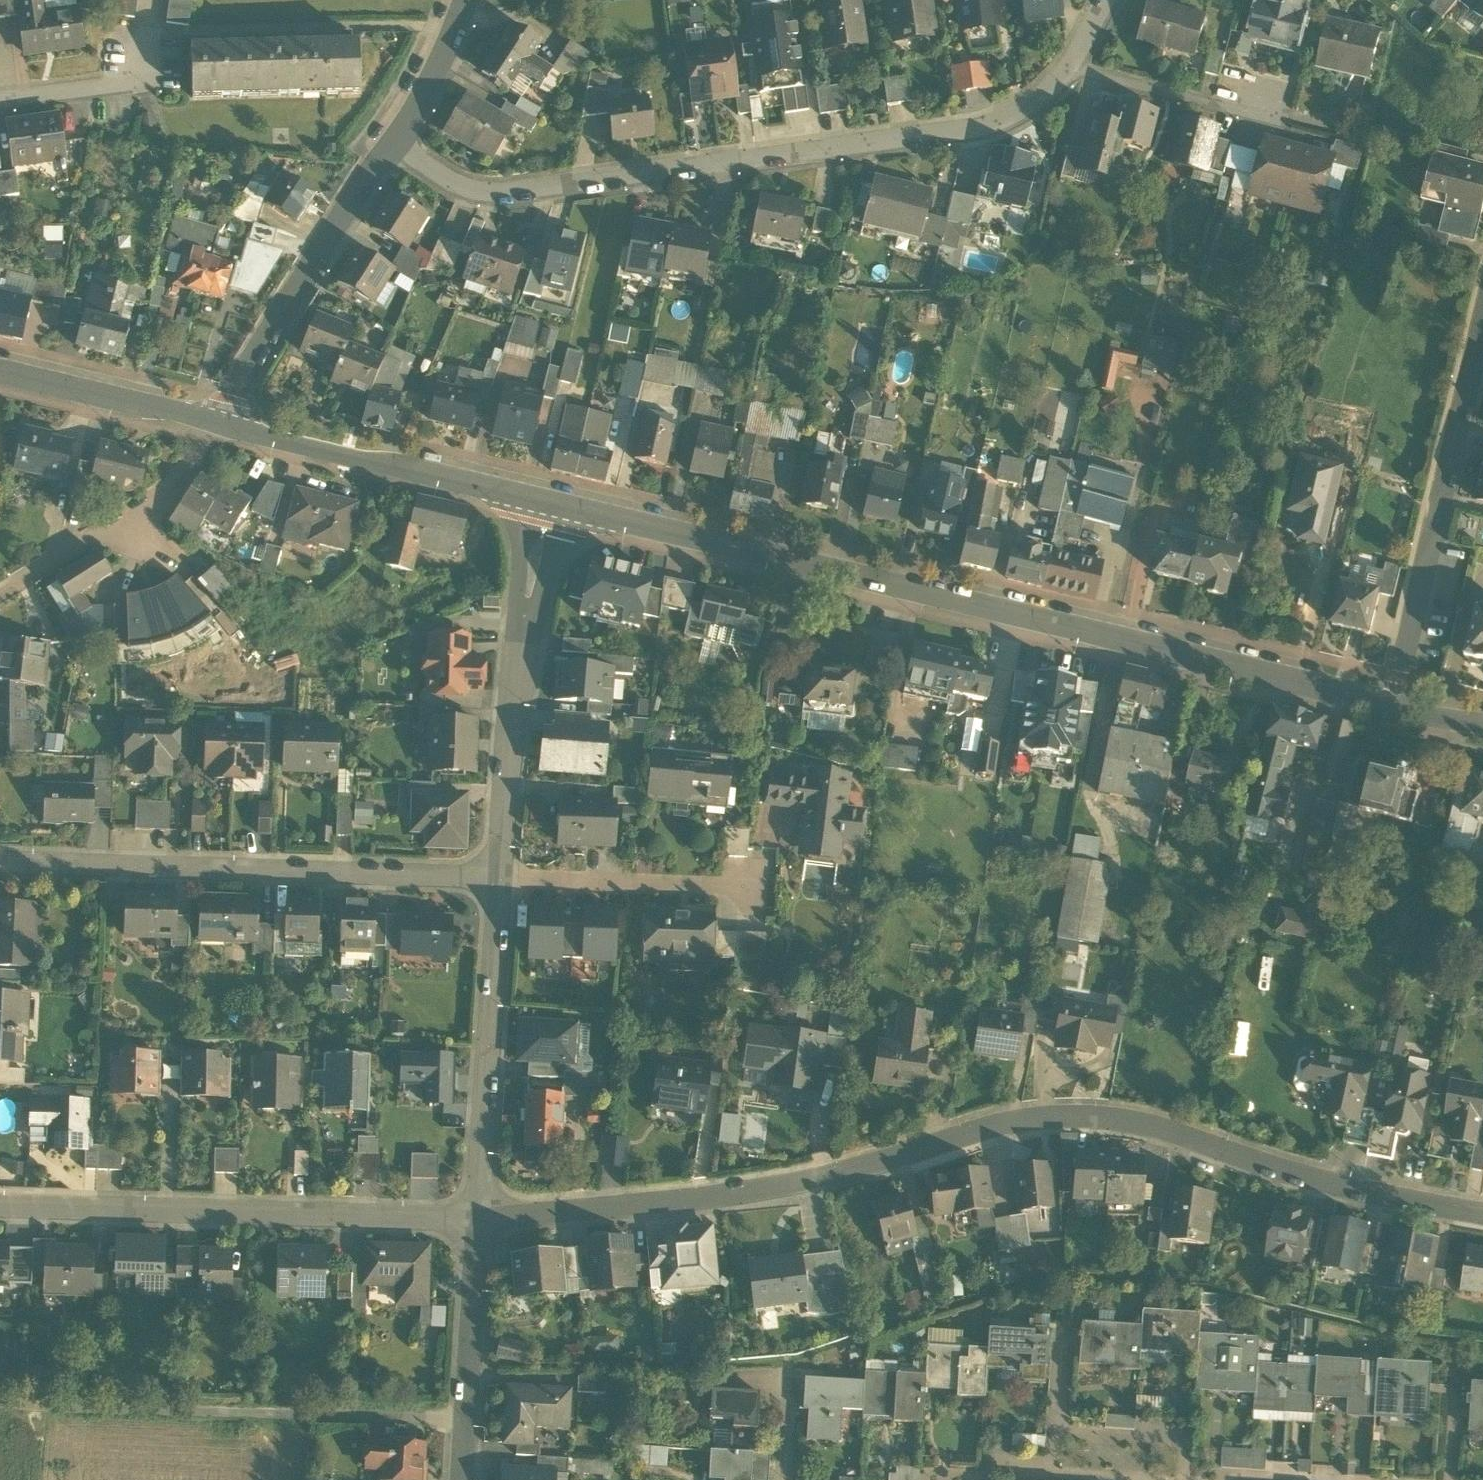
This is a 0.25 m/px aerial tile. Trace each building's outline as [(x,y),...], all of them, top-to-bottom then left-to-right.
[(8,19),(21,17),(19,0),(5,0),(8,19)] [(27,56),(83,48),(78,15),(44,19),(41,0),(19,0),(21,17),(27,56)] [(44,19),(78,15),(76,0),(41,0),(44,19)] [(747,6),(753,43),(754,56),(759,93),(803,87),(791,0),(747,6)] [(827,50),(828,50),(827,44),(860,40),(861,46),(863,45),(856,0),(840,0),(820,3),(827,50)] [(894,41),(932,36),(927,0),(889,0),(894,41)] [(962,29),(997,24),(995,10),(998,9),(997,0),(958,0),(962,29)] [(1024,22),(1061,17),(1059,0),(1021,0),(1024,22)] [(1269,5),(1259,2),(1251,37),(1288,46),(1290,38),(1299,40),(1306,13),(1302,13),(1305,0),(1270,0),(1269,5)] [(1458,1),(1459,0),(1437,0),(1429,10),(1442,20),(1458,1)] [(1458,1),(1467,9),(1474,0),(1459,0),(1458,1)] [(1467,9),(1482,21),(1482,0),(1474,0),(1467,9)] [(168,2),(167,13),(189,17),(191,6),(168,2)] [(133,18),(135,8),(112,4),(110,15),(133,18)] [(1137,40),(1195,55),(1204,18),(1179,11),(1179,12),(1147,4),(1137,40)] [(691,30),(704,28),(701,8),(689,9),(691,30)] [(167,13),(165,24),(188,28),(189,17),(167,13)] [(1362,31),(1362,29),(1331,21),(1330,23),(1362,31)] [(1351,75),(1369,80),(1381,33),(1362,29),(1362,31),(1330,23),(1322,59),(1353,67),(1351,75)] [(497,48),(524,65),(530,55),(540,41),(513,24),(497,48)] [(687,48),(706,45),(704,28),(691,30),(685,31),(687,48)] [(827,44),(828,50),(861,46),(860,40),(827,44)] [(570,41),(552,69),(559,74),(553,83),(546,79),(539,89),(539,90),(562,101),(578,71),(577,71),(588,54),(570,41)] [(728,42),(706,45),(713,97),(724,96),(726,98),(734,97),(736,96),(734,89),(728,42)] [(359,94),(358,43),(191,47),(192,98),(359,94)] [(742,57),(754,56),(753,43),(741,45),(742,57)] [(703,99),(713,97),(706,45),(687,48),(684,48),(691,94),(692,102),(693,102),(701,101),(703,99)] [(507,90),(517,75),(524,65),(497,48),(482,73),(507,90)] [(1208,77),(1219,80),(1225,54),(1214,51),(1208,77)] [(546,79),(552,69),(530,55),(524,65),(546,79)] [(1353,67),(1322,59),(1320,68),(1351,75),(1353,67)] [(950,69),(953,93),(989,88),(986,64),(950,69)] [(531,84),(539,89),(546,79),(524,65),(517,75),(531,84)] [(559,74),(552,69),(546,79),(553,83),(559,74)] [(589,73),(587,88),(605,91),(608,77),(589,73)] [(507,90),(522,98),(531,84),(517,75),(507,90)] [(883,81),(887,108),(911,104),(908,78),(883,81)] [(816,90),(819,116),(846,113),(842,86),(816,90)] [(734,97),(737,117),(750,115),(748,98),(746,87),(734,89),(736,96),(734,97)] [(805,87),(793,89),(797,112),(808,111),(805,87)] [(609,114),(607,104),(609,104),(608,92),(605,91),(587,88),(582,117),(609,114)] [(631,101),(647,99),(645,89),(630,92),(631,101)] [(785,114),(797,112),(793,89),(781,91),(785,114)] [(679,96),(683,124),(696,122),(693,102),(692,102),(691,94),(679,96)] [(444,133),(490,160),(512,125),(513,122),(498,114),(467,96),(444,133)] [(760,96),(748,98),(750,115),(752,122),(763,121),(760,96)] [(522,98),(515,109),(528,117),(534,121),(540,110),(522,98)] [(609,114),(612,142),(630,140),(630,137),(652,135),(647,99),(631,101),(609,104),(607,104),(609,114)] [(520,129),(528,117),(515,109),(505,103),(498,114),(513,122),(512,125),(520,129)] [(1122,104),(1116,129),(1124,131),(1120,144),(1145,150),(1155,112),(1122,104)] [(528,117),(520,129),(530,135),(537,122),(534,121),(528,117)] [(10,151),(12,168),(41,165),(40,159),(63,156),(59,118),(12,124),(15,150),(10,151)] [(1205,170),(1208,170),(1216,139),(1218,131),(1176,120),(1166,159),(1205,170)] [(1076,168),(1112,177),(1120,144),(1124,131),(1116,129),(1093,123),(1087,143),(1084,142),(1082,152),(1081,153),(1084,154),(1081,168),(1075,166),(1075,168),(1076,168)] [(1225,173),(1226,170),(1231,150),(1233,144),(1216,139),(1208,170),(1205,170),(1205,171),(1225,176),(1225,173)] [(1253,196),(1286,205),(1299,150),(1267,141),(1263,156),(1253,196)] [(1335,147),(1363,155),(1364,150),(1337,142),(1335,147)] [(1436,159),(1466,166),(1469,153),(1439,146),(1436,159)] [(1346,170),(1358,173),(1363,155),(1335,147),(1332,159),(1335,160),(1333,166),(1346,170)] [(1059,179),(1072,182),(1076,168),(1075,168),(1075,166),(1081,168),(1084,154),(1081,153),(1082,152),(1067,148),(1059,179)] [(1263,156),(1231,150),(1226,170),(1239,173),(1234,191),(1253,196),(1263,156)] [(1320,214),(1327,190),(1333,166),(1335,160),(1332,159),(1299,150),(1286,205),(1320,214)] [(1005,152),(1002,165),(1009,167),(1008,169),(1016,171),(1018,163),(1035,167),(1037,157),(1020,153),(1019,155),(1005,152)] [(1472,244),(1482,201),(1482,170),(1466,166),(1436,159),(1429,191),(1426,190),(1423,202),(1427,203),(1429,194),(1448,200),(1446,207),(1456,210),(1449,238),(1451,238),(1472,244)] [(1024,211),(1035,167),(1018,163),(1016,171),(1008,169),(1009,167),(1002,165),(989,162),(982,190),(996,193),(993,205),(1009,209),(1010,207),(1024,211)] [(1346,170),(1333,166),(1327,190),(1340,193),(1346,170)] [(12,168),(0,170),(5,202),(16,200),(12,168)] [(1072,182),(1087,186),(1093,183),(1109,187),(1112,177),(1076,168),(1072,182)] [(267,203),(284,177),(278,173),(268,190),(262,188),(261,188),(258,187),(254,199),(264,201),(264,202),(267,203)] [(254,177),(249,184),(258,187),(261,188),(262,188),(264,179),(254,177)] [(266,205),(295,224),(313,197),(284,177),(267,203),(266,205)] [(917,239),(918,239),(925,214),(929,195),(915,192),(914,194),(875,183),(871,199),(869,204),(868,204),(863,221),(900,231),(900,234),(917,239)] [(258,187),(249,184),(242,196),(243,196),(254,199),(258,187)] [(974,201),(993,205),(996,193),(982,190),(977,189),(974,200),(974,201)] [(1427,203),(1446,207),(1448,200),(1429,194),(1427,203)] [(850,223),(862,226),(862,224),(863,221),(868,204),(869,204),(871,199),(858,195),(850,223)] [(952,195),(946,220),(945,224),(967,229),(974,201),(974,200),(952,195)] [(254,199),(243,196),(229,218),(253,224),(257,225),(264,202),(264,201),(254,199)] [(402,249),(406,251),(414,238),(410,235),(420,218),(425,221),(427,218),(393,197),(372,230),(402,249)] [(760,198),(752,234),(798,244),(801,230),(805,212),(777,205),(778,202),(760,198)] [(777,205),(805,212),(806,208),(778,202),(777,205)] [(1446,207),(1440,234),(1440,236),(1449,238),(1456,210),(1446,207)] [(190,211),(186,222),(201,227),(204,215),(190,211)] [(815,236),(829,240),(836,216),(821,212),(815,236)] [(939,249),(945,224),(946,220),(925,214),(918,239),(917,239),(915,244),(938,250),(939,249)] [(410,235),(414,238),(425,221),(420,218),(410,235)] [(178,253),(182,254),(183,253),(210,261),(219,232),(201,227),(186,222),(174,219),(164,253),(169,254),(177,256),(178,253)] [(473,220),(465,239),(477,243),(478,239),(484,225),(473,220)] [(253,224),(247,245),(271,251),(277,232),(256,226),(257,225),(253,224)] [(964,241),(967,229),(945,224),(939,249),(955,253),(958,239),(964,241)] [(631,273),(661,278),(670,231),(639,225),(634,250),(630,272),(631,273)] [(43,245),(62,245),(62,228),(42,228),(43,245)] [(1416,241),(1448,250),(1451,238),(1449,238),(1440,236),(1440,234),(1420,228),(1416,241)] [(807,232),(801,230),(798,244),(752,234),(750,246),(801,257),(807,232)] [(697,237),(670,231),(661,278),(661,279),(684,284),(685,279),(700,282),(699,287),(701,288),(706,263),(711,237),(697,234),(697,237)] [(583,239),(556,232),(547,265),(542,287),(543,287),(569,294),(583,239)] [(425,272),(438,271),(450,244),(439,239),(431,257),(425,272)] [(461,248),(458,255),(471,260),(477,243),(465,239),(461,248)] [(465,282),(487,289),(501,246),(478,239),(477,243),(471,260),(464,281),(465,282)] [(518,270),(529,274),(533,261),(539,243),(526,239),(521,253),(523,254),(518,270)] [(461,248),(450,244),(438,271),(452,270),(458,255),(461,248)] [(62,245),(43,245),(43,262),(62,262),(62,245)] [(234,259),(232,268),(226,287),(230,288),(230,289),(255,297),(282,254),(271,251),(247,245),(242,262),(234,259)] [(521,253),(501,246),(487,289),(509,296),(518,270),(523,254),(521,253)] [(418,248),(414,256),(423,262),(419,274),(425,272),(431,257),(418,248)] [(616,279),(629,281),(631,273),(630,272),(634,250),(622,248),(616,279)] [(402,249),(396,259),(419,274),(423,262),(414,256),(406,251),(402,249)] [(370,305),(372,306),(373,304),(386,283),(393,272),(390,269),(359,251),(338,285),(356,296),(358,293),(372,301),(370,305)] [(165,274),(176,277),(182,254),(178,253),(177,256),(169,254),(165,274)] [(214,262),(210,261),(183,253),(182,254),(176,277),(173,287),(189,292),(194,275),(209,279),(214,263),(214,262)] [(414,285),(419,274),(396,259),(390,269),(393,272),(399,276),(414,285)] [(542,287),(547,265),(533,261),(529,274),(522,296),(539,300),(543,287),(542,287)] [(232,268),(214,263),(209,279),(194,275),(189,292),(222,302),(226,287),(232,268)] [(701,288),(712,290),(717,265),(706,263),(701,288)] [(1139,270),(1140,287),(1156,287),(1156,270),(1139,270)] [(1316,287),(1329,290),(1333,274),(1321,271),(1316,287)] [(0,283),(0,296),(29,302),(33,281),(6,276),(4,284),(0,283)] [(399,276),(393,287),(397,289),(409,297),(414,285),(399,276)] [(433,276),(419,277),(420,289),(434,288),(433,276)] [(96,278),(91,297),(100,299),(100,297),(111,300),(117,283),(96,278)] [(29,302),(63,309),(64,298),(66,287),(53,285),(33,281),(29,302)] [(487,289),(465,282),(462,292),(483,299),(487,289)] [(133,307),(141,309),(144,288),(117,283),(111,300),(112,300),(123,303),(123,304),(133,307)] [(386,283),(373,304),(384,311),(397,289),(393,287),(386,283)] [(152,289),(148,309),(160,311),(163,290),(152,289)] [(356,296),(370,305),(372,301),(358,293),(356,296)] [(27,310),(29,302),(0,296),(0,305),(27,310)] [(85,317),(94,319),(100,299),(91,297),(85,317)] [(100,297),(100,299),(94,319),(106,322),(112,300),(111,300),(100,297)] [(80,301),(64,298),(63,309),(61,324),(76,326),(80,301)] [(177,302),(163,299),(160,311),(157,321),(172,324),(177,302)] [(106,322),(118,325),(123,304),(123,303),(112,300),(106,322)] [(118,325),(128,328),(133,307),(123,304),(118,325)] [(27,310),(0,305),(0,340),(19,345),(27,310)] [(77,350),(98,355),(106,322),(94,319),(85,317),(77,350)] [(1241,320),(1227,317),(1223,331),(1237,335),(1241,320)] [(327,356),(340,362),(344,353),(350,337),(337,332),(339,327),(316,318),(302,353),(324,362),(327,356)] [(506,345),(532,352),(539,325),(514,319),(511,330),(506,345)] [(118,325),(106,322),(98,355),(120,361),(128,328),(118,325)] [(611,324),(608,343),(626,347),(630,327),(611,324)] [(176,327),(167,360),(179,363),(188,330),(176,327)] [(353,332),(339,327),(337,332),(350,337),(353,332)] [(558,334),(542,330),(538,348),(553,352),(558,334)] [(1141,367),(1171,375),(1179,343),(1148,336),(1141,367)] [(530,362),(532,352),(506,345),(502,355),(530,362)] [(385,394),(399,398),(415,359),(390,348),(384,361),(397,366),(385,394)] [(567,349),(561,371),(560,378),(573,382),(581,352),(567,349)] [(653,359),(676,364),(678,355),(655,350),(653,359)] [(1101,390),(1111,392),(1117,363),(1135,366),(1136,357),(1109,351),(1101,390)] [(358,359),(344,353),(340,362),(333,380),(347,386),(345,390),(368,398),(371,391),(384,361),(361,352),(358,359)] [(642,381),(672,387),(676,364),(653,359),(647,358),(645,367),(642,381)] [(371,391),(385,394),(397,366),(384,361),(371,391)] [(481,383),(492,387),(499,364),(488,361),(481,383)] [(629,363),(620,397),(637,402),(645,367),(629,363)] [(672,387),(691,391),(696,368),(676,364),(672,387)] [(560,378),(561,371),(548,368),(541,396),(540,399),(541,399),(554,402),(560,378)] [(691,391),(722,398),(727,375),(696,368),(691,391)] [(460,372),(455,392),(477,397),(481,383),(482,378),(460,372)] [(846,395),(855,411),(870,402),(861,386),(846,395)] [(469,432),(477,397),(455,392),(438,388),(430,423),(469,432)] [(492,438),(530,447),(540,404),(521,400),(523,392),(504,388),(492,438)] [(385,394),(371,391),(363,425),(390,432),(399,398),(385,394)] [(541,396),(523,392),(521,400),(540,404),(541,399),(540,399),(541,396)] [(788,393),(787,406),(805,408),(806,395),(788,393)] [(1113,394),(1097,404),(1105,417),(1121,407),(1113,394)] [(733,425),(745,427),(749,402),(750,400),(740,398),(739,404),(737,404),(733,425)] [(749,402),(745,427),(771,432),(769,441),(771,441),(800,447),(807,414),(749,402)] [(564,441),(580,445),(588,412),(566,407),(563,421),(568,421),(564,441)] [(610,418),(588,412),(580,445),(582,446),(581,448),(602,452),(604,442),(610,418)] [(650,413),(648,423),(657,425),(659,415),(650,413)] [(634,461),(664,468),(672,428),(670,428),(672,418),(659,415),(657,425),(648,423),(643,422),(634,461)] [(847,442),(862,445),(867,420),(852,417),(847,442)] [(862,445),(891,451),(896,426),(867,420),(862,445)] [(689,474),(722,481),(733,433),(699,426),(689,474)] [(745,427),(743,436),(769,441),(771,432),(745,427)] [(16,471),(61,482),(66,462),(70,444),(49,439),(50,435),(25,430),(16,471)] [(818,433),(815,454),(830,455),(832,435),(818,433)] [(771,441),(769,441),(743,436),(734,480),(735,480),(744,482),(751,456),(756,458),(757,454),(768,456),(771,441)] [(550,472),(574,478),(581,448),(582,446),(580,445),(564,441),(558,440),(550,472)] [(79,465),(97,470),(103,446),(85,441),(79,465)] [(611,454),(614,445),(604,442),(602,452),(611,454)] [(147,457),(103,446),(97,470),(93,486),(119,492),(122,479),(141,484),(147,457)] [(602,452),(581,448),(574,478),(604,485),(612,455),(611,454),(602,452)] [(727,513),(764,522),(772,489),(762,486),(768,456),(757,454),(756,458),(751,456),(744,482),(735,480),(727,513)] [(995,481),(1019,486),(1024,463),(1001,457),(995,481)] [(825,458),(823,469),(840,473),(843,462),(825,458)] [(1039,510),(1058,514),(1058,512),(1070,463),(1069,463),(1051,459),(1039,510)] [(1300,539),(1323,545),(1342,470),(1303,460),(1291,511),(1306,514),(1300,539)] [(1058,512),(1075,516),(1088,466),(1069,461),(1069,463),(1070,463),(1058,512)] [(60,488),(73,491),(79,465),(66,462),(61,482),(60,488)] [(97,470),(79,465),(73,491),(91,496),(93,486),(97,470)] [(833,511),(840,473),(823,469),(807,466),(800,504),(833,511)] [(1133,478),(1088,466),(1075,516),(1084,518),(1119,528),(1133,478)] [(966,470),(962,488),(956,509),(955,513),(968,517),(968,516),(973,494),(966,493),(968,483),(975,484),(975,483),(977,473),(966,470)] [(861,518),(894,525),(900,495),(900,494),(903,478),(872,471),(868,488),(868,487),(861,518)] [(199,477),(179,507),(204,522),(223,491),(199,477)] [(927,502),(931,503),(936,482),(932,481),(927,502)] [(940,483),(936,482),(931,503),(935,504),(946,506),(951,485),(940,483)] [(966,493),(973,494),(975,484),(968,483),(966,493)] [(975,483),(975,484),(973,494),(968,516),(990,520),(996,488),(975,483)] [(252,509),(273,522),(283,489),(267,484),(252,509)] [(962,488),(951,485),(946,506),(956,509),(962,488)] [(204,522),(230,537),(250,501),(238,494),(236,498),(224,490),(223,491),(204,522)] [(315,545),(345,552),(354,513),(325,506),(327,501),(297,494),(291,518),(286,539),(315,546),(315,545)] [(1195,522),(1206,524),(1213,499),(1201,497),(1195,522)] [(410,530),(420,533),(443,538),(459,542),(467,510),(418,498),(411,528),(410,530)] [(355,508),(327,501),(325,506),(354,513),(355,508)] [(918,530),(949,538),(955,513),(956,509),(946,506),(935,504),(931,503),(927,502),(925,501),(918,530)] [(192,540),(204,522),(179,507),(167,525),(180,533),(186,537),(192,540)] [(1075,516),(1058,512),(1058,514),(1052,541),(1051,541),(1049,550),(1048,553),(1049,553),(1064,557),(1064,556),(1067,540),(1077,542),(1084,518),(1075,516)] [(987,536),(990,520),(968,516),(968,517),(965,532),(967,532),(967,531),(987,536)] [(1212,541),(1211,547),(1238,554),(1240,543),(1245,545),(1251,521),(1234,517),(1227,545),(1212,541)] [(1183,533),(1203,537),(1206,524),(1195,522),(1187,520),(1183,533)] [(1241,561),(1258,565),(1268,525),(1251,521),(1245,545),(1240,543),(1238,554),(1242,555),(1241,561)] [(262,522),(259,532),(269,536),(272,525),(262,522)] [(385,567),(409,574),(416,546),(417,546),(420,533),(410,530),(411,528),(396,525),(385,567)] [(959,564),(990,572),(999,538),(987,536),(967,531),(967,532),(959,564)] [(259,532),(254,549),(264,552),(266,547),(269,536),(259,532)] [(1155,575),(1193,584),(1202,547),(1170,539),(1171,535),(1159,532),(1153,559),(1159,560),(1155,575)] [(177,537),(184,541),(186,537),(180,533),(177,537)] [(417,546),(440,552),(443,538),(420,533),(417,546)] [(459,542),(443,538),(440,552),(439,555),(455,559),(459,542)] [(1006,579),(1040,587),(1047,558),(1038,556),(1039,548),(1040,545),(1024,541),(1021,552),(1013,550),(1006,579)] [(1202,545),(1202,547),(1193,584),(1209,588),(1208,593),(1225,597),(1231,573),(1237,574),(1241,561),(1242,555),(1238,554),(1211,547),(1202,545)] [(257,576),(272,581),(281,551),(266,547),(264,552),(260,565),(257,576)] [(1049,550),(1039,548),(1038,556),(1047,558),(1049,553),(1048,553),(1049,550)] [(260,565),(264,552),(254,549),(250,562),(260,565)] [(56,583),(69,602),(81,594),(112,574),(98,553),(55,581),(56,583)] [(1049,553),(1047,558),(1040,587),(1092,599),(1100,565),(1064,556),(1064,557),(1049,553)] [(621,626),(639,630),(642,617),(648,590),(652,576),(639,573),(605,564),(604,564),(592,561),(589,575),(582,602),(579,615),(596,619),(598,620),(599,615),(620,621),(619,625),(621,626)] [(1378,596),(1392,599),(1400,569),(1384,565),(1382,573),(1377,593),(1378,593),(1378,596)] [(198,583),(213,600),(232,584),(217,566),(198,583)] [(1377,593),(1382,573),(1368,570),(1365,582),(1366,582),(1364,590),(1377,593)] [(568,599),(582,602),(589,575),(575,571),(568,599)] [(1332,625),(1368,634),(1378,596),(1378,593),(1377,593),(1364,590),(1366,582),(1365,582),(1338,575),(1330,608),(1336,610),(1332,625)] [(141,595),(125,597),(126,606),(127,640),(127,649),(129,649),(149,647),(150,646),(171,640),(192,630),(209,619),(210,618),(177,577),(165,586),(153,591),(141,595)] [(69,602),(56,583),(46,590),(62,616),(73,609),(69,602)] [(663,584),(662,593),(660,608),(685,614),(690,590),(663,584)] [(659,621),(660,608),(662,593),(648,590),(642,617),(659,621)] [(736,645),(756,650),(761,624),(742,619),(747,599),(707,590),(703,609),(693,607),(686,638),(705,642),(708,627),(739,634),(736,645)] [(89,606),(81,594),(69,602),(73,609),(89,636),(94,636),(84,609),(89,606)] [(482,610),(498,611),(498,609),(498,600),(483,600),(482,610)] [(1481,610),(1479,609),(1466,659),(1469,660),(1471,665),(1481,668),(1482,666),(1482,604),(1481,610)] [(94,636),(103,635),(102,607),(89,606),(84,609),(94,636)] [(127,640),(126,606),(113,606),(114,640),(127,640)] [(59,618),(76,644),(89,636),(73,609),(62,616),(59,618)] [(598,620),(596,619),(595,624),(620,630),(621,626),(619,625),(620,621),(599,615),(598,620)] [(410,638),(430,638),(442,639),(442,616),(407,630),(410,638)] [(212,624),(209,619),(192,630),(195,635),(212,624)] [(708,627),(705,642),(720,646),(735,649),(736,645),(739,634),(708,627)] [(865,662),(893,665),(896,635),(856,630),(853,652),(866,653),(865,662)] [(445,695),(466,696),(466,691),(480,691),(481,668),(479,668),(467,668),(467,660),(468,639),(442,639),(430,638),(429,658),(424,658),(424,659),(437,660),(436,675),(424,675),(420,675),(420,676),(428,677),(428,693),(428,694),(445,695)] [(14,684),(18,659),(28,660),(31,643),(3,639),(0,660),(0,682),(10,683),(14,684)] [(562,653),(590,656),(591,643),(563,640),(562,653)] [(715,667),(720,646),(705,642),(700,664),(715,667)] [(47,643),(31,643),(28,660),(18,659),(14,684),(24,685),(41,688),(47,643)] [(149,647),(129,649),(129,655),(150,653),(149,647)] [(950,697),(950,694),(958,661),(958,658),(913,648),(904,687),(950,697)] [(613,675),(632,676),(633,659),(597,657),(596,668),(613,670),(613,675)] [(437,660),(424,659),(424,675),(436,675),(437,660)] [(481,660),(467,660),(467,668),(479,668),(481,668),(481,660)] [(993,669),(958,661),(950,694),(968,698),(986,702),(993,669)] [(587,704),(610,706),(610,705),(613,675),(613,670),(596,668),(557,665),(554,701),(587,704)] [(803,702),(809,703),(809,706),(812,708),(816,710),(821,709),(824,707),(825,705),(847,707),(848,703),(851,673),(808,668),(803,702)] [(1127,669),(1118,702),(1140,708),(1162,713),(1170,680),(1127,669)] [(1027,694),(1030,674),(1014,672),(1010,702),(1024,704),(1026,693),(1027,694)] [(1080,682),(1080,680),(1030,673),(1030,674),(1027,694),(1026,693),(1024,704),(1017,757),(1031,759),(1032,759),(1033,755),(1054,758),(1054,762),(1055,762),(1069,764),(1077,712),(1078,701),(1077,701),(1080,682)] [(10,708),(10,683),(0,682),(0,707),(10,708)] [(1097,684),(1080,682),(1077,701),(1078,701),(1077,712),(1092,714),(1097,684)] [(14,684),(10,683),(10,708),(10,725),(10,748),(30,748),(30,725),(27,725),(27,710),(26,696),(24,696),(24,685),(14,684)] [(950,697),(904,687),(903,695),(948,705),(950,697)] [(419,692),(419,708),(444,709),(445,695),(428,694),(428,693),(419,692)] [(968,698),(950,694),(950,697),(948,705),(946,713),(958,716),(964,712),(968,698)] [(778,695),(777,705),(799,708),(800,698),(778,695)] [(649,702),(633,701),(632,716),(648,717),(649,702)] [(843,735),(847,707),(825,705),(824,707),(821,709),(816,710),(812,708),(809,706),(809,703),(803,702),(800,729),(843,735)] [(1138,720),(1140,708),(1118,702),(1111,732),(1134,737),(1138,720)] [(586,716),(610,718),(611,705),(610,705),(610,706),(587,704),(586,716)] [(89,709),(73,705),(70,720),(86,723),(89,709)] [(1290,745),(1318,752),(1326,720),(1276,706),(1268,739),(1290,745)] [(10,725),(10,708),(0,707),(0,725),(10,725)] [(444,723),(444,709),(419,708),(418,722),(433,722),(444,723)] [(1159,725),(1162,713),(1140,708),(1138,720),(1159,725)] [(39,710),(27,710),(27,725),(30,725),(39,725),(39,710)] [(552,734),(583,736),(584,728),(588,728),(589,716),(553,713),(552,734)] [(647,721),(631,719),(630,734),(646,735),(647,721)] [(437,774),(473,775),(475,724),(444,723),(433,722),(432,753),(438,753),(437,774)] [(141,772),(165,773),(166,758),(172,758),(177,753),(177,739),(174,739),(175,725),(128,723),(128,738),(126,738),(126,752),(130,757),(137,757),(141,761),(141,772)] [(671,731),(656,723),(650,735),(665,743),(671,731)] [(1327,785),(1344,789),(1357,727),(1342,724),(1327,785)] [(213,779),(233,780),(234,728),(207,727),(205,769),(213,769),(213,779)] [(286,770),(315,771),(315,763),(334,764),(335,729),(287,727),(286,770)] [(262,729),(234,728),(233,780),(253,781),(253,771),(261,771),(262,729)] [(541,770),(602,775),(606,729),(588,728),(584,728),(583,736),(552,734),(544,733),(541,770)] [(1097,792),(1166,806),(1178,746),(1134,737),(1111,732),(1109,732),(1097,792)] [(65,737),(46,736),(43,755),(61,756),(65,737)] [(1251,806),(1253,806),(1273,811),(1284,814),(1290,792),(1279,789),(1290,745),(1268,739),(1251,806)] [(998,744),(980,741),(975,773),(993,776),(998,744)] [(880,767),(915,771),(918,748),(883,743),(880,767)] [(668,804),(706,809),(707,800),(726,802),(730,770),(714,768),(715,756),(658,750),(652,795),(669,797),(668,804)] [(1032,759),(1031,759),(1029,768),(1053,772),(1055,762),(1054,762),(1054,758),(1033,755),(1032,759)] [(94,756),(93,781),(113,782),(113,757),(94,756)] [(731,758),(715,756),(714,768),(730,770),(731,758)] [(1190,797),(1204,801),(1206,793),(1224,797),(1232,765),(1196,756),(1188,788),(1192,789),(1190,797)] [(315,763),(315,771),(334,772),(334,764),(315,763)] [(1361,813),(1413,826),(1420,796),(1409,793),(1414,771),(1396,767),(1395,770),(1373,765),(1373,768),(1361,765),(1356,785),(1355,785),(1350,804),(1351,804),(1350,809),(1362,812),(1361,813)] [(337,795),(352,795),(353,771),(338,771),(337,795)] [(806,854),(837,858),(840,835),(859,837),(862,811),(843,809),(847,776),(811,771),(810,778),(770,774),(766,805),(806,810),(804,824),(809,824),(806,854)] [(1466,815),(1471,816),(1471,818),(1481,820),(1480,825),(1482,826),(1482,777),(1475,775),(1466,815)] [(93,810),(112,810),(113,782),(93,781),(92,781),(91,787),(94,787),(93,810)] [(408,801),(414,801),(414,797),(434,798),(435,784),(408,784),(408,801)] [(43,822),(62,823),(62,821),(92,822),(93,810),(94,787),(91,787),(49,786),(49,787),(51,788),(50,800),(44,800),(43,805),(43,822)] [(31,805),(43,805),(44,800),(50,800),(51,788),(49,787),(32,787),(31,805)] [(623,807),(637,807),(639,791),(613,789),(613,804),(614,804),(614,806),(623,807)] [(336,837),(351,838),(352,795),(337,795),(336,837)] [(651,802),(668,804),(669,797),(652,795),(651,802)] [(427,848),(464,849),(465,798),(434,798),(414,797),(414,801),(414,817),(437,818),(437,828),(427,828),(427,848)] [(707,800),(706,809),(725,811),(726,802),(707,800)] [(135,830),(169,831),(170,803),(164,803),(136,802),(135,830)] [(1308,831),(1310,831),(1334,836),(1339,808),(1314,803),(1308,831)] [(373,804),(354,804),(354,827),(372,827),(373,804)] [(529,804),(529,822),(543,822),(543,804),(529,804)] [(557,849),(614,849),(614,847),(608,847),(608,825),(614,825),(614,806),(614,804),(613,804),(558,804),(557,849)] [(191,832),(204,832),(205,806),(192,806),(191,832)] [(1266,840),(1273,811),(1253,806),(1246,835),(1266,840)] [(1340,806),(1337,821),(1355,825),(1359,825),(1361,813),(1362,812),(1350,809),(1340,806)] [(623,807),(621,824),(636,826),(638,808),(623,807)] [(258,834),(271,835),(272,808),(259,808),(258,834)] [(1478,836),(1480,825),(1481,820),(1471,818),(1471,816),(1466,815),(1454,813),(1450,830),(1478,836)] [(1337,823),(1328,866),(1346,870),(1346,868),(1350,851),(1355,852),(1358,838),(1353,837),(1355,825),(1337,821),(1337,823)] [(317,828),(317,844),(331,845),(332,829),(317,828)] [(724,857),(746,858),(750,830),(725,830),(724,857)] [(1445,851),(1473,857),(1478,836),(1450,830),(1445,851)] [(1302,871),(1325,876),(1334,836),(1310,831),(1302,871)] [(1075,835),(1071,859),(1095,863),(1099,839),(1094,838),(1075,835)] [(1020,849),(1027,850),(1029,839),(1022,838),(1020,849)] [(1095,863),(1071,859),(1057,938),(1078,942),(1096,945),(1108,882),(1103,865),(1095,863)] [(1324,885),(1324,886),(1340,889),(1343,879),(1347,880),(1349,869),(1346,868),(1346,870),(1328,866),(1324,885)] [(803,896),(830,896),(830,881),(814,881),(814,868),(804,868),(803,896)] [(1318,918),(1317,921),(1325,922),(1333,924),(1340,889),(1324,886),(1318,918)] [(155,948),(170,948),(171,939),(173,939),(174,918),(175,897),(156,897),(156,899),(129,898),(129,896),(127,896),(126,937),(155,938),(155,948)] [(253,944),(255,944),(255,926),(256,906),(238,905),(238,899),(206,898),(205,937),(224,937),(223,943),(253,944)] [(284,957),(316,958),(318,902),(286,901),(286,917),(285,945),(284,957)] [(31,968),(31,967),(25,967),(27,938),(33,938),(34,905),(0,904),(0,967),(31,968)] [(340,953),(372,954),(373,949),(373,916),(374,904),(342,904),(340,953)] [(529,959),(559,960),(559,959),(560,925),(561,910),(531,909),(529,959)] [(696,965),(705,965),(711,959),(712,932),(712,916),(707,910),(699,910),(693,916),(666,915),(660,909),(652,909),(646,914),(646,922),(651,928),(651,943),(645,949),(645,957),(650,963),(659,963),(665,958),(691,959),(696,965)] [(583,960),(613,961),(615,912),(585,910),(584,926),(583,960)] [(1313,941),(1314,934),(1317,921),(1318,918),(1295,913),(1282,910),(1277,933),(1313,941)] [(373,949),(385,949),(386,916),(373,916),(373,949)] [(403,917),(386,916),(385,949),(401,949),(403,917)] [(273,917),(273,927),(273,945),(285,945),(286,917),(273,917)] [(431,959),(448,959),(449,919),(432,918),(431,919),(420,919),(420,918),(403,917),(401,949),(401,956),(431,957),(431,959)] [(171,948),(188,949),(189,919),(174,918),(173,939),(171,939),(170,948),(171,948)] [(1322,936),(1325,922),(1317,921),(1314,934),(1322,936)] [(559,959),(571,960),(572,926),(560,925),(559,959)] [(272,957),(273,945),(273,927),(255,926),(255,944),(253,944),(253,956),(272,957)] [(584,926),(572,926),(571,960),(583,960),(584,926)] [(711,959),(734,960),(737,934),(712,932),(711,959)] [(765,935),(737,934),(734,960),(734,961),(764,963),(765,935)] [(1078,942),(1057,938),(1054,951),(1076,955),(1078,942)] [(1421,953),(1431,955),(1434,940),(1424,938),(1421,953)] [(188,949),(171,948),(171,971),(187,971),(188,949)] [(973,954),(971,970),(989,972),(991,956),(973,954)] [(102,969),(102,983),(114,983),(115,969),(102,969)] [(19,983),(19,972),(0,971),(0,983),(19,983)] [(1124,985),(1110,982),(1107,995),(1122,998),(1124,985)] [(346,988),(330,988),(330,1000),(345,1000),(346,988)] [(9,1064),(10,1036),(27,1037),(29,997),(0,995),(0,1063),(9,1064)] [(1109,1031),(1122,1034),(1128,1004),(1108,1001),(1106,1012),(1112,1013),(1109,1031)] [(1058,1047),(1091,1053),(1092,1043),(1106,1046),(1109,1031),(1112,1013),(1106,1012),(1064,1004),(1058,1037),(1060,1037),(1058,1047)] [(1018,1034),(1034,1037),(1039,1010),(1021,1007),(1019,1019),(1020,1020),(1018,1034)] [(831,1038),(845,1040),(849,1011),(830,1008),(826,1038),(831,1039),(831,1038)] [(873,1084),(922,1090),(927,1051),(925,1050),(930,1015),(909,1012),(904,1047),(897,1046),(879,1044),(873,1084)] [(902,1012),(897,1046),(904,1047),(909,1012),(902,1012)] [(975,1052),(1014,1058),(1018,1034),(1020,1020),(1019,1019),(981,1013),(975,1052)] [(573,1060),(576,1025),(520,1022),(517,1062),(527,1063),(553,1064),(553,1060),(573,1062),(573,1060)] [(403,1023),(390,1023),(390,1036),(403,1036),(403,1023)] [(589,1026),(576,1025),(573,1060),(582,1060),(581,1074),(590,1074),(592,1075),(593,1062),(587,1057),(589,1026)] [(1390,1046),(1388,1046),(1386,1055),(1400,1058),(1406,1031),(1394,1028),(1390,1046)] [(769,1083),(815,1089),(818,1066),(827,1068),(831,1039),(826,1038),(776,1031),(775,1034),(750,1030),(745,1067),(770,1070),(769,1083)] [(942,1055),(959,1058),(962,1032),(946,1030),(942,1055)] [(827,1068),(841,1070),(845,1040),(831,1038),(831,1039),(827,1068)] [(1385,1059),(1386,1055),(1388,1046),(1375,1043),(1372,1057),(1385,1059)] [(140,1097),(157,1097),(158,1055),(125,1054),(125,1060),(112,1060),(111,1082),(124,1082),(124,1091),(140,1091),(140,1097)] [(322,1112),(368,1113),(370,1057),(323,1055),(323,1073),(322,1091),(322,1112)] [(1311,1056),(1311,1060),(1307,1076),(1312,1084),(1319,1086),(1318,1092),(1318,1093),(1322,1100),(1329,1102),(1326,1116),(1349,1121),(1358,1123),(1361,1110),(1364,1095),(1366,1095),(1372,1068),(1315,1057),(1315,1056),(1312,1055),(1312,1056),(1311,1056)] [(181,1098),(199,1099),(199,1093),(215,1093),(215,1084),(228,1085),(229,1063),(216,1062),(216,1056),(182,1056),(181,1098)] [(424,1104),(450,1104),(452,1059),(403,1058),(402,1084),(425,1084),(424,1104)] [(707,1085),(719,1087),(722,1061),(710,1059),(708,1067),(709,1067),(707,1085)] [(1312,1091),(1318,1092),(1319,1086),(1312,1084),(1307,1076),(1311,1060),(1305,1059),(1300,1062),(1295,1086),(1299,1092),(1307,1094),(1312,1091)] [(1410,1059),(1407,1075),(1426,1079),(1430,1064),(1410,1059)] [(553,1064),(527,1063),(527,1078),(563,1079),(563,1073),(581,1074),(582,1060),(573,1060),(573,1062),(553,1060),(553,1064)] [(678,1069),(679,1063),(659,1060),(658,1066),(678,1069)] [(295,1112),(297,1112),(299,1062),(253,1061),(252,1087),(251,1087),(251,1091),(258,1092),(257,1111),(279,1111),(279,1107),(296,1107),(295,1112)] [(652,1109),(702,1116),(707,1085),(709,1067),(708,1067),(679,1063),(678,1069),(658,1066),(652,1109)] [(24,1086),(24,1072),(9,1071),(0,1070),(0,1086),(24,1086)] [(310,1091),(322,1091),(323,1073),(311,1073),(310,1091)] [(562,1097),(589,1098),(590,1074),(581,1074),(563,1073),(563,1079),(562,1090),(562,1096),(562,1097)] [(1430,1080),(1426,1079),(1407,1075),(1397,1073),(1388,1116),(1387,1123),(1386,1127),(1393,1129),(1392,1135),(1398,1136),(1403,1135),(1404,1131),(1419,1135),(1430,1080)] [(814,1093),(815,1089),(769,1083),(768,1087),(814,1093)] [(1475,1146),(1478,1129),(1482,1104),(1482,1090),(1463,1087),(1463,1090),(1453,1088),(1447,1115),(1459,1117),(1458,1124),(1453,1127),(1451,1138),(1454,1143),(1473,1146),(1475,1146)] [(76,1088),(75,1098),(92,1099),(92,1088),(76,1088)] [(524,1164),(546,1165),(546,1149),(560,1149),(561,1128),(562,1128),(563,1116),(561,1116),(562,1097),(562,1096),(527,1095),(526,1112),(521,1112),(520,1123),(525,1123),(524,1164)] [(31,1104),(30,1127),(49,1128),(49,1148),(49,1150),(85,1151),(85,1152),(86,1147),(87,1103),(50,1102),(50,1105),(31,1104)] [(1344,1144),(1369,1149),(1375,1121),(1377,1114),(1361,1110),(1358,1123),(1349,1121),(1344,1144)] [(1388,1116),(1377,1114),(1375,1121),(1387,1123),(1388,1116)] [(502,1117),(501,1127),(515,1128),(515,1118),(502,1117)] [(1387,1123),(1375,1121),(1369,1149),(1368,1156),(1393,1162),(1398,1136),(1392,1135),(1393,1129),(1386,1127),(1387,1123)] [(30,1147),(49,1148),(49,1128),(30,1127),(30,1147)] [(1478,1129),(1475,1146),(1473,1146),(1468,1171),(1482,1174),(1482,1129),(1478,1129)] [(1076,1135),(1059,1135),(1061,1168),(1075,1169),(1076,1155),(1077,1155),(1076,1135)] [(353,1180),(378,1181),(380,1137),(358,1137),(358,1154),(354,1154),(353,1180)] [(627,1141),(604,1138),(601,1166),(624,1169),(627,1141)] [(85,1171),(97,1171),(98,1147),(86,1147),(85,1152),(85,1151),(84,1171),(85,1171)] [(122,1148),(98,1147),(97,1171),(121,1172),(122,1148)] [(213,1174),(238,1175),(238,1151),(214,1150),(213,1174)] [(294,1177),(308,1177),(309,1153),(294,1153),(294,1177)] [(1074,1198),(1107,1199),(1109,1159),(1109,1156),(1077,1155),(1076,1155),(1075,1169),(1074,1198)] [(410,1180),(437,1181),(438,1156),(411,1156),(410,1180)] [(1141,1160),(1109,1159),(1107,1199),(1107,1203),(1139,1204),(1140,1204),(1140,1186),(1141,1160)] [(1015,1167),(1019,1212),(1050,1209),(1046,1164),(1015,1167)] [(948,1176),(948,1177),(953,1213),(975,1211),(990,1208),(985,1171),(948,1176)] [(934,1215),(953,1213),(948,1177),(930,1180),(934,1215)] [(1148,1210),(1162,1212),(1165,1184),(1151,1183),(1151,1186),(1148,1204),(1148,1210)] [(1151,1186),(1140,1186),(1140,1204),(1148,1204),(1151,1186)] [(1172,1243),(1205,1247),(1207,1228),(1211,1228),(1214,1195),(1179,1191),(1175,1223),(1172,1243)] [(874,1211),(884,1246),(915,1236),(911,1220),(904,1198),(894,1201),(895,1205),(874,1211)] [(993,1221),(990,1208),(975,1211),(978,1231),(994,1229),(993,1221)] [(1292,1265),(1298,1266),(1303,1263),(1304,1257),(1302,1255),(1303,1251),(1311,1215),(1309,1215),(1309,1216),(1297,1214),(1297,1212),(1280,1209),(1269,1258),(1291,1262),(1292,1265)] [(1161,1222),(1162,1212),(1148,1210),(1145,1223),(1160,1225),(1161,1222)] [(1024,1215),(1009,1218),(1014,1250),(1029,1247),(1024,1215)] [(1303,1251),(1317,1253),(1324,1218),(1311,1215),(1303,1251)] [(915,1236),(918,1247),(930,1244),(923,1216),(911,1220),(915,1236)] [(1075,1217),(1063,1218),(1064,1235),(1076,1235),(1075,1217)] [(998,1252),(1014,1250),(1009,1218),(993,1221),(994,1229),(998,1252)] [(1346,1272),(1358,1274),(1363,1245),(1367,1227),(1334,1221),(1325,1268),(1328,1268),(1329,1262),(1348,1266),(1346,1272)] [(1157,1251),(1171,1253),(1172,1243),(1175,1223),(1161,1222),(1160,1225),(1159,1235),(1157,1251)] [(1380,1222),(1375,1247),(1388,1250),(1392,1232),(1393,1224),(1380,1222)] [(660,1266),(662,1289),(713,1284),(711,1263),(713,1263),(710,1228),(686,1231),(682,1235),(675,1235),(670,1232),(657,1233),(658,1241),(660,1266)] [(1383,1284),(1429,1293),(1433,1270),(1439,1242),(1392,1232),(1388,1250),(1382,1284),(1381,1289),(1382,1290),(1383,1284)] [(1146,1250),(1157,1251),(1159,1235),(1148,1234),(1146,1250)] [(918,1247),(915,1236),(884,1246),(887,1258),(914,1250),(913,1248),(918,1247)] [(141,1296),(161,1297),(162,1271),(163,1242),(117,1240),(116,1276),(141,1276),(141,1296)] [(589,1248),(592,1280),(593,1285),(612,1284),(612,1289),(632,1287),(628,1252),(631,1251),(629,1240),(589,1244),(589,1248)] [(647,1254),(648,1268),(660,1266),(658,1241),(646,1242),(647,1254)] [(914,1250),(921,1279),(937,1275),(930,1244),(918,1247),(913,1248),(914,1250)] [(33,1245),(33,1250),(32,1270),(45,1271),(46,1271),(47,1254),(55,1254),(55,1246),(33,1245)] [(1358,1274),(1370,1276),(1375,1247),(1363,1245),(1358,1274)] [(420,1306),(426,1306),(428,1248),(405,1248),(404,1252),(395,1252),(396,1247),(365,1246),(364,1267),(364,1280),(366,1280),(404,1281),(403,1306),(420,1306)] [(589,1248),(574,1249),(577,1281),(583,1281),(592,1280),(589,1248)] [(1482,1294),(1482,1251),(1468,1248),(1461,1291),(1482,1294)] [(32,1286),(32,1270),(33,1250),(6,1249),(5,1285),(32,1286)] [(176,1249),(176,1271),(162,1271),(161,1297),(175,1297),(176,1279),(189,1279),(190,1255),(190,1250),(176,1249)] [(563,1283),(577,1281),(574,1249),(555,1251),(556,1263),(561,1262),(563,1283)] [(277,1296),(323,1298),(324,1280),(328,1275),(324,1270),(324,1252),(278,1250),(278,1268),(273,1273),(277,1278),(277,1296)] [(68,1294),(90,1295),(91,1276),(91,1251),(63,1251),(63,1255),(55,1254),(47,1254),(46,1271),(45,1271),(45,1290),(68,1290),(68,1294)] [(509,1255),(514,1302),(516,1301),(516,1299),(558,1295),(557,1283),(563,1283),(561,1262),(556,1263),(555,1251),(553,1251),(554,1253),(512,1257),(512,1255),(509,1255)] [(799,1257),(802,1283),(821,1281),(842,1278),(839,1253),(799,1257)] [(648,1268),(647,1254),(634,1255),(636,1273),(649,1272),(648,1268)] [(228,1296),(229,1296),(230,1280),(230,1256),(190,1255),(189,1279),(200,1279),(200,1295),(228,1296)] [(782,1298),(783,1304),(804,1301),(802,1283),(799,1257),(777,1260),(777,1264),(750,1267),(750,1264),(748,1264),(752,1302),(782,1298)] [(1329,1262),(1328,1268),(1346,1272),(1348,1266),(1329,1262)] [(352,1266),(352,1275),(338,1275),(337,1300),(351,1300),(351,1294),(365,1295),(366,1280),(364,1280),(364,1267),(352,1266)] [(648,1268),(649,1272),(651,1290),(662,1289),(660,1266),(648,1268)] [(1429,1293),(1443,1296),(1447,1272),(1433,1270),(1429,1293)] [(921,1279),(925,1297),(942,1293),(937,1275),(921,1279)] [(90,1295),(103,1295),(104,1276),(91,1276),(90,1295)] [(951,1277),(952,1297),(962,1297),(961,1276),(951,1277)] [(842,1278),(821,1281),(825,1310),(845,1308),(842,1278)] [(228,1301),(247,1301),(248,1281),(230,1280),(229,1296),(228,1296),(228,1301)] [(593,1291),(593,1285),(592,1280),(583,1281),(585,1298),(595,1297),(595,1291),(593,1291)] [(806,1312),(825,1310),(821,1281),(802,1283),(804,1301),(806,1312)] [(516,1299),(516,1301),(565,1296),(563,1283),(557,1283),(558,1295),(516,1299)] [(1383,1284),(1382,1290),(1427,1299),(1429,1293),(1383,1284)] [(902,1296),(908,1314),(923,1309),(917,1291),(902,1296)] [(1218,1295),(1203,1294),(1202,1306),(1214,1307),(1217,1303),(1218,1295)] [(753,1307),(783,1304),(782,1298),(752,1302),(753,1307)] [(431,1306),(426,1306),(420,1306),(420,1324),(431,1325),(431,1308),(431,1306)] [(445,1308),(431,1308),(431,1325),(430,1328),(444,1329),(445,1308)] [(1097,1326),(1112,1327),(1112,1325),(1113,1313),(1098,1311),(1097,1326)] [(1170,1357),(1199,1359),(1200,1334),(1202,1314),(1173,1312),(1173,1315),(1141,1313),(1141,1326),(1139,1349),(1170,1351),(1170,1357)] [(1299,1320),(1298,1338),(1312,1338),(1313,1320),(1299,1320)] [(1138,1364),(1139,1349),(1141,1326),(1112,1325),(1112,1327),(1097,1326),(1081,1325),(1078,1361),(1109,1363),(1109,1369),(1138,1371),(1138,1364)] [(988,1330),(987,1349),(986,1370),(1018,1372),(1018,1374),(1020,1374),(1019,1382),(1044,1384),(1048,1329),(1010,1326),(1009,1331),(988,1330)] [(928,1329),(927,1346),(961,1348),(963,1331),(928,1329)] [(1197,1390),(1256,1394),(1258,1365),(1260,1338),(1200,1334),(1199,1359),(1197,1390)] [(587,1339),(588,1354),(619,1351),(618,1337),(587,1339)] [(500,1338),(495,1357),(525,1365),(530,1345),(500,1338)] [(564,1347),(565,1364),(585,1363),(584,1345),(564,1347)] [(925,1381),(957,1383),(959,1384),(960,1361),(968,1362),(969,1348),(961,1348),(927,1346),(925,1376),(925,1381)] [(640,1348),(642,1364),(657,1363),(655,1347),(640,1348)] [(987,1349),(969,1348),(968,1362),(960,1361),(959,1384),(957,1383),(956,1396),(984,1398),(986,1370),(987,1349)] [(1139,1349),(1138,1364),(1170,1366),(1170,1357),(1170,1351),(1139,1349)] [(1289,1356),(1289,1367),(1318,1369),(1319,1358),(1289,1356)] [(1375,1418),(1376,1412),(1377,1398),(1365,1397),(1366,1378),(1361,1377),(1363,1361),(1319,1358),(1318,1369),(1316,1397),(1349,1399),(1348,1416),(1375,1418)] [(1365,1397),(1377,1398),(1379,1362),(1363,1361),(1361,1377),(1366,1378),(1365,1397)] [(1379,1362),(1377,1398),(1376,1412),(1413,1414),(1412,1420),(1426,1421),(1430,1365),(1379,1362)] [(1255,1410),(1286,1412),(1289,1367),(1258,1365),(1256,1394),(1255,1410)] [(1315,1414),(1316,1397),(1318,1369),(1289,1367),(1286,1412),(1315,1414)] [(922,1423),(925,1381),(925,1376),(897,1374),(896,1376),(865,1374),(864,1382),(863,1410),(893,1412),(893,1421),(922,1423)] [(577,1377),(576,1392),(604,1394),(605,1379),(577,1377)] [(842,1409),(863,1410),(864,1382),(816,1379),(815,1383),(805,1383),(803,1398),(810,1398),(809,1409),(808,1409),(808,1411),(807,1434),(840,1436),(842,1409)] [(1471,1423),(1482,1424),(1482,1385),(1474,1384),(1471,1423)] [(516,1444),(525,1445),(526,1425),(566,1427),(568,1392),(506,1389),(504,1444),(516,1444)] [(731,1431),(730,1452),(756,1454),(758,1427),(757,1427),(759,1393),(711,1391),(709,1414),(733,1415),(733,1425),(731,1425),(731,1431)] [(1169,1398),(1136,1396),(1135,1411),(1168,1413),(1169,1398)] [(1285,1422),(1286,1412),(1255,1410),(1255,1420),(1285,1422)] [(1286,1412),(1285,1422),(1315,1423),(1315,1414),(1286,1412)] [(1376,1412),(1375,1418),(1412,1420),(1413,1414),(1376,1412)] [(1134,1418),(1105,1417),(1104,1428),(1134,1429),(1134,1418)] [(1482,1432),(1482,1424),(1471,1423),(1471,1431),(1482,1432)] [(714,1430),(713,1451),(730,1452),(731,1431),(714,1430)] [(1011,1434),(1011,1446),(1044,1448),(1045,1436),(1011,1434)] [(422,1461),(423,1445),(413,1444),(413,1439),(389,1437),(388,1445),(367,1443),(365,1465),(383,1466),(382,1479),(397,1479),(420,1479),(422,1461)] [(537,1458),(538,1457),(539,1446),(525,1445),(516,1444),(515,1456),(537,1458)] [(635,1446),(634,1464),(666,1467),(668,1448),(635,1446)] [(1222,1468),(1252,1470),(1252,1458),(1253,1452),(1223,1450),(1222,1468)] [(756,1454),(730,1452),(713,1451),(711,1451),(710,1475),(728,1476),(728,1479),(766,1479),(768,1455),(756,1454)] [(555,1475),(567,1475),(568,1460),(538,1457),(537,1458),(536,1472),(555,1473),(555,1475)] [(1267,1459),(1252,1458),(1252,1470),(1266,1471),(1267,1459)] [(612,1463),(568,1460),(567,1475),(612,1479),(612,1463)] [(1298,1473),(1312,1474),(1312,1462),(1299,1461),(1298,1473)] [(1343,1464),(1342,1476),(1355,1476),(1356,1465),(1343,1464)] [(888,1479),(918,1479),(919,1467),(896,1466),(895,1475),(888,1474),(888,1479)] [(555,1475),(555,1473),(536,1472),(503,1469),(502,1479),(554,1479),(555,1475)]
